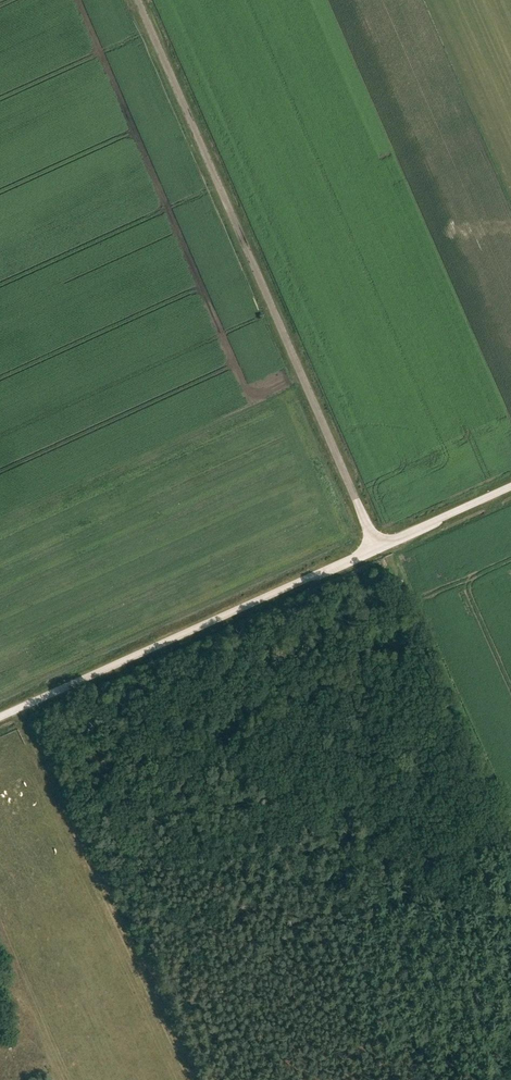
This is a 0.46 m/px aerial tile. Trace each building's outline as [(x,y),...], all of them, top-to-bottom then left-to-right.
[(409,636),(392,648),(396,654),(412,642),(409,636)]
